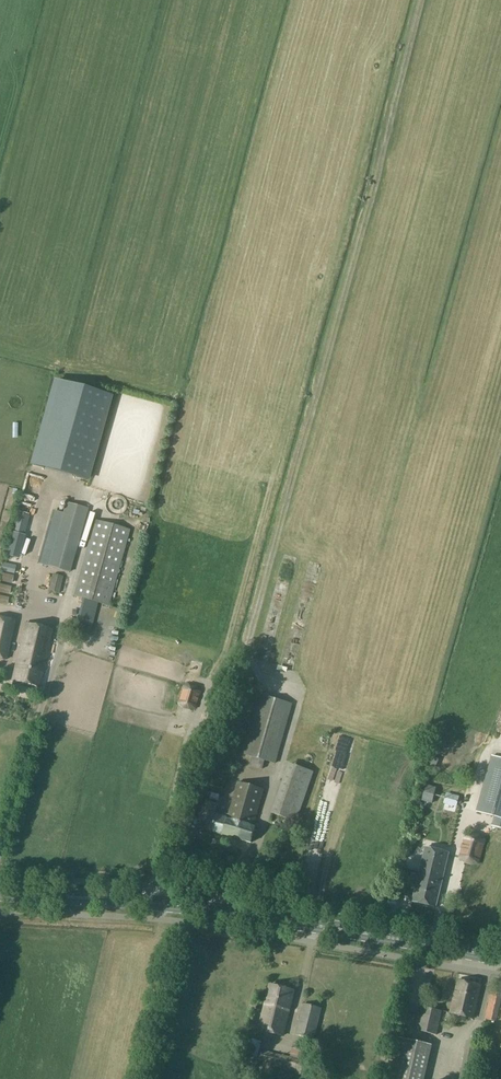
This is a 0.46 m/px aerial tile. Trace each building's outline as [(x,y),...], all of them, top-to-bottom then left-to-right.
[(70,572),(88,509),(66,503),(48,566),(70,572)] [(74,596),(86,599),(84,610),(80,609),(76,622),(74,629),(89,633),(97,602),(107,605),(129,530),(95,521),(74,596)] [(13,531),(8,551),(19,554),(24,534),(13,531)] [(14,576),(0,573),(0,581),(12,584),(14,576)] [(63,577),(52,574),(48,590),(59,593),(63,577)] [(10,595),(11,587),(0,584),(0,593),(10,595)] [(0,596),(0,604),(7,606),(9,598),(0,596)] [(5,658),(13,621),(0,618),(0,657),(5,658)] [(17,658),(12,681),(39,687),(44,664),(50,640),(52,630),(25,624),(17,658)] [(180,703),(183,707),(191,709),(195,708),(200,691),(197,687),(190,685),(185,686),(180,703)] [(258,696),(242,755),(253,758),(250,767),(261,770),(263,762),(274,765),(291,706),(258,696)] [(493,756),(477,812),(495,817),(492,827),(500,829),(500,758),(493,756)] [(202,788),(207,764),(198,762),(192,785),(202,788)] [(287,765),(272,814),(297,821),(312,772),(287,765)] [(211,831),(251,843),(256,827),(255,827),(254,825),(263,791),(263,790),(238,783),(238,784),(229,818),(217,814),(216,814),(211,831)] [(197,803),(201,789),(193,787),(190,802),(197,803)] [(212,793),(210,799),(218,801),(220,795),(212,793)] [(203,810),(198,827),(211,831),(216,814),(215,814),(217,805),(213,804),(206,802),(203,811),(203,810)] [(473,834),(466,838),(460,858),(467,864),(473,865),(479,864),(485,842),(485,840),(480,836),(473,834)] [(425,847),(412,901),(413,901),(436,907),(449,853),(447,852),(426,847),(425,847)] [(408,874),(402,873),(400,882),(406,883),(408,874)] [(450,1013),(452,1013),(473,1018),(481,986),(460,980),(458,980),(450,1013)] [(268,986),(258,1029),(260,1030),(284,1035),(294,992),(271,986),(268,986)] [(491,991),(485,1020),(495,1022),(495,1021),(497,1021),(500,1002),(500,994),(491,991)] [(321,1009),(304,1005),(297,1034),(314,1038),(321,1009)] [(436,1035),(442,1012),(424,1008),(419,1031),(436,1035)] [(390,1078),(425,1078),(432,1045),(399,1038),(390,1078)] [(295,1043),(292,1057),(305,1060),(308,1046),(295,1043)] [(264,1052),(261,1065),(266,1066),(265,1072),(279,1075),(281,1069),(290,1071),(290,1069),(301,1072),(304,1061),(264,1052)]
